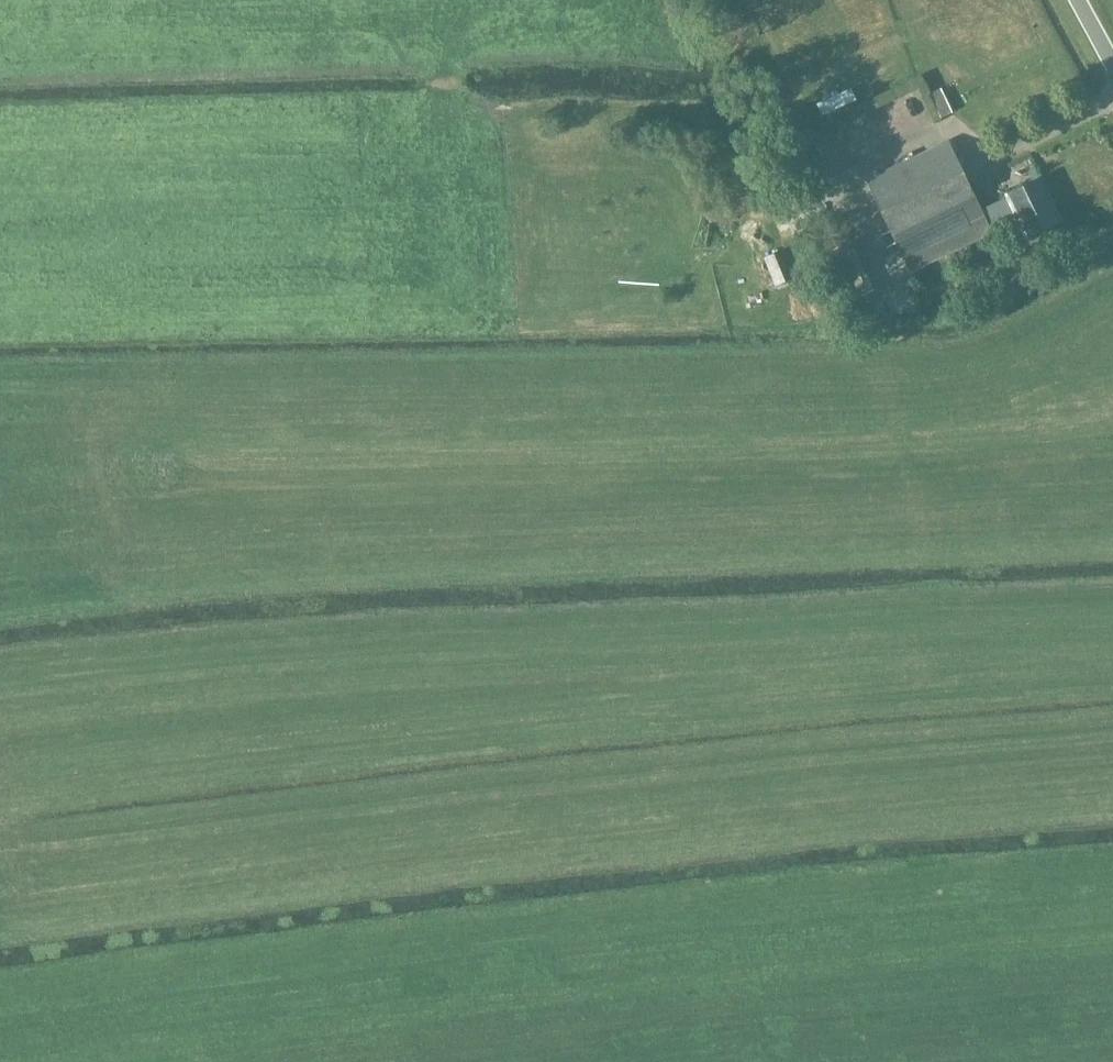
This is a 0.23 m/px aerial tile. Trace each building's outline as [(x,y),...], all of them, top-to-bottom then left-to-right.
[(829,106),(865,91),(859,77),(823,92),(829,106)] [(952,113),(940,88),(927,94),(939,119),(952,113)] [(910,270),(991,233),(988,227),(1014,215),(1026,238),(1059,221),(1038,179),(1005,195),(1007,199),(980,211),(947,142),(868,179),(910,270)] [(823,254),(843,293),(848,303),(874,289),(850,241),(845,243),(823,254)] [(783,244),(772,247),(781,276),(792,273),(783,244)]
